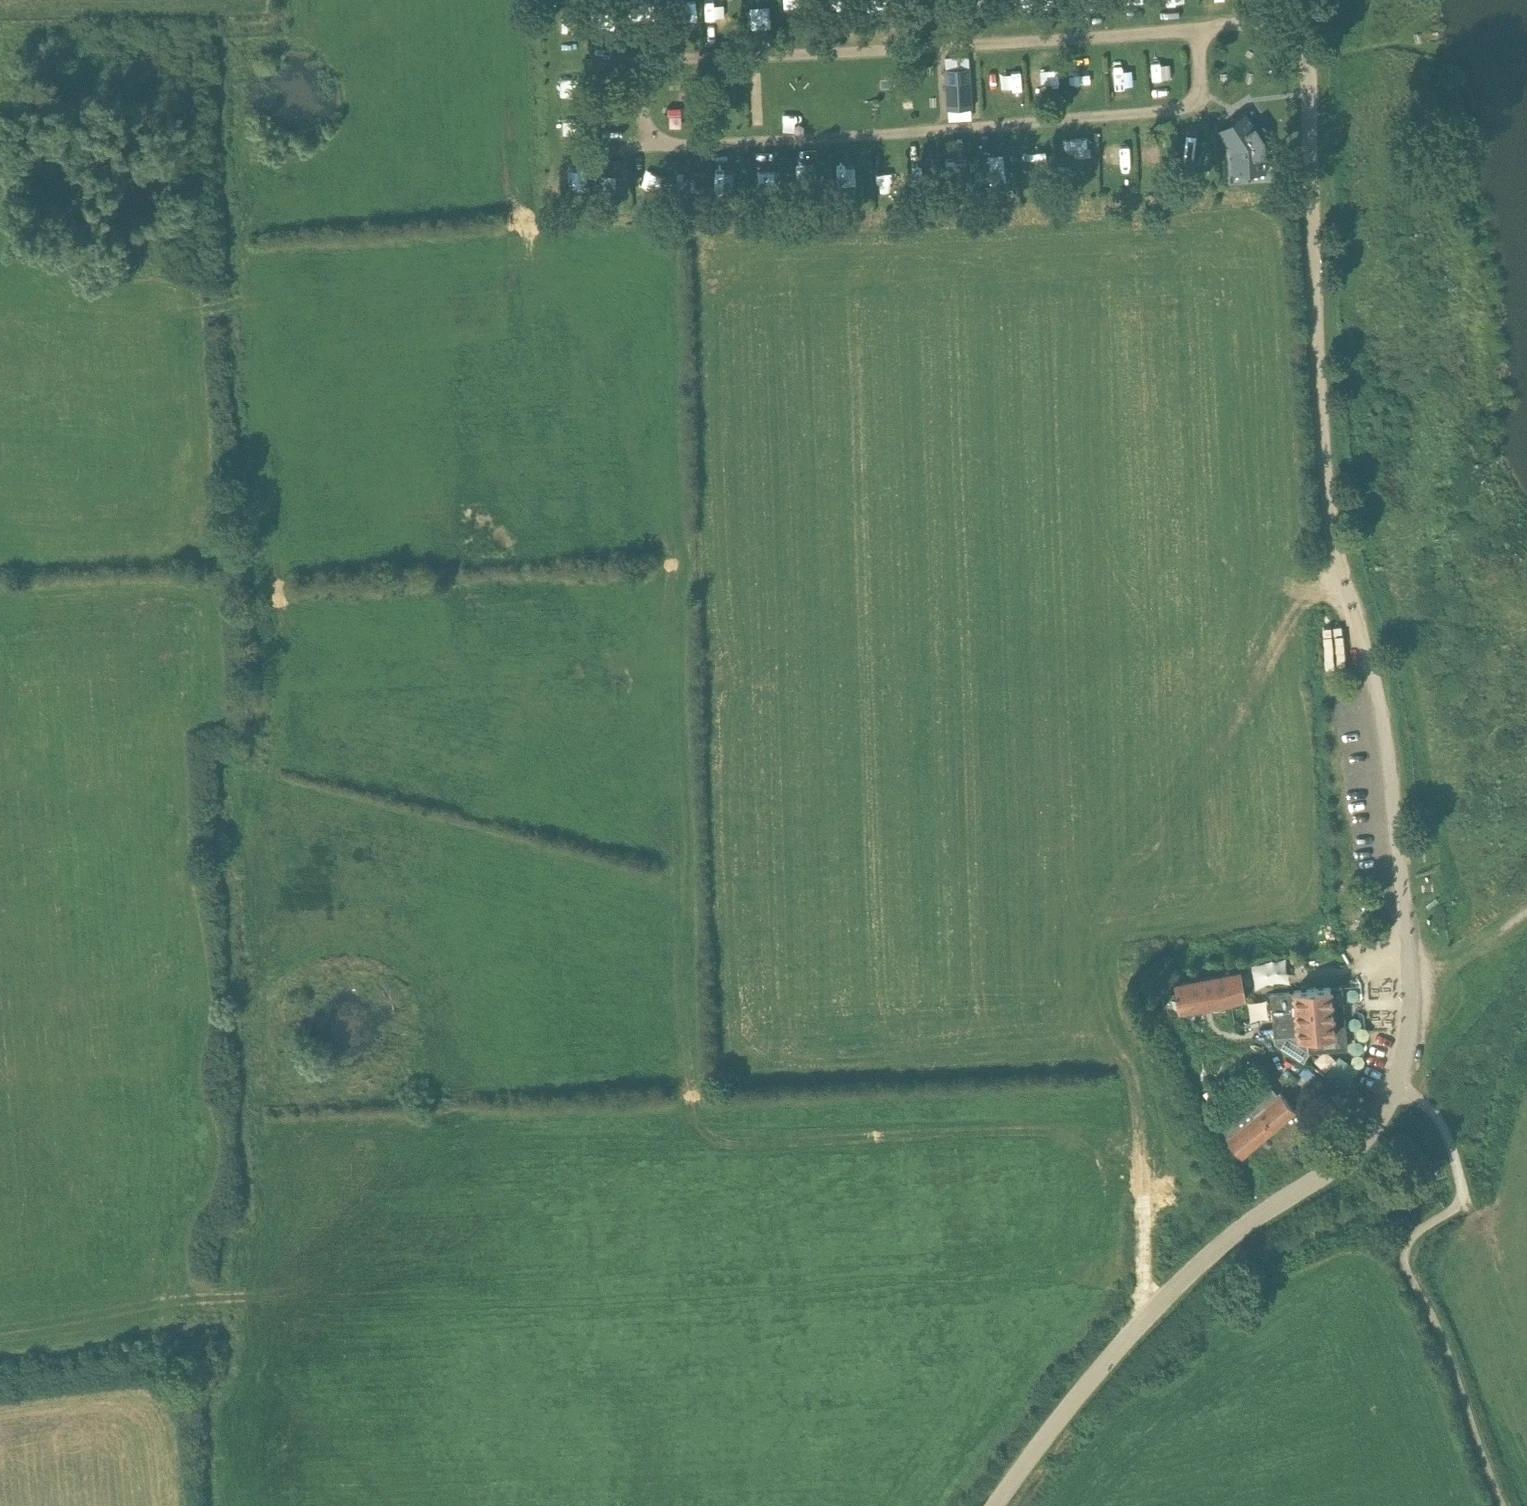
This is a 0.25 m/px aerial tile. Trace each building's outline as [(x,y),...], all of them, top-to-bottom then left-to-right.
[(725,0),(704,0),(705,16),(725,16),(725,0)] [(748,3),(764,14),(773,0),(750,0),(748,3)] [(1134,14),(1153,14),(1153,0),(1134,0),(1134,14)] [(1181,15),(1180,0),(1162,0),(1163,15),(1181,15)] [(833,28),(847,26),(846,13),(832,15),(833,28)] [(550,17),(551,48),(575,47),(574,16),(550,17)] [(946,67),(944,67),(946,110),(973,109),(971,65),(969,65),(969,56),(946,57),(946,67)] [(1035,58),(1036,74),(1050,73),(1049,57),(1035,58)] [(1001,61),(1001,74),(1017,74),(1016,61),(1001,61)] [(1244,86),(1261,85),(1260,72),(1243,73),(1244,86)] [(1238,106),(1214,122),(1227,144),(1227,163),(1259,161),(1257,131),(1238,106)] [(1174,982),(1179,1010),(1246,997),(1241,970),(1174,982)] [(1296,990),(1271,992),(1274,1035),(1299,1033),(1299,1034),(1309,1034),(1310,1050),(1327,1048),(1347,1047),(1342,985),(1322,986),(1295,988),(1296,990)] [(1226,1138),(1242,1157),(1297,1110),(1281,1091),(1276,1096),(1264,1082),(1243,1100),(1246,1104),(1219,1126),(1228,1137),(1226,1138)] [(1447,1170),(1443,1156),(1430,1160),(1434,1174),(1447,1170)]
